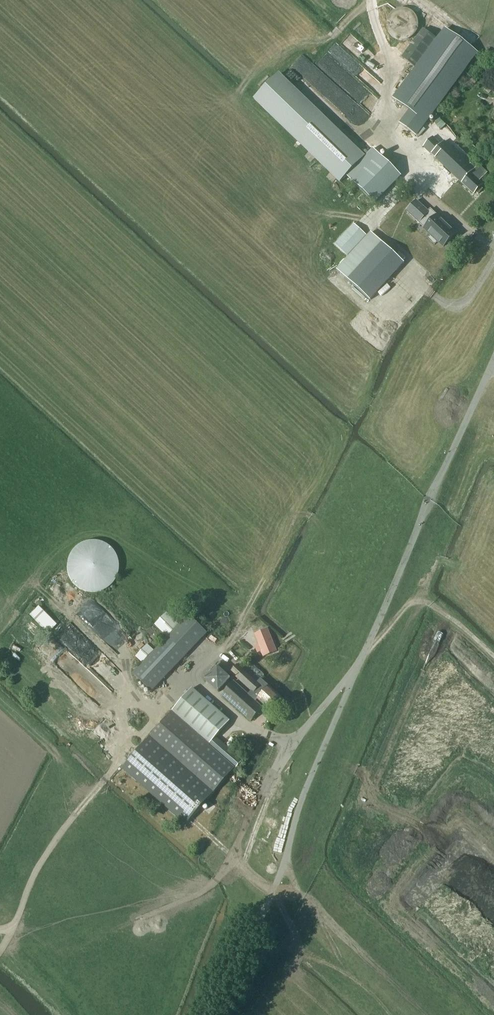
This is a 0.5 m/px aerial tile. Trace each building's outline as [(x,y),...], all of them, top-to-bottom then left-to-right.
[(420,25),(419,22),(419,19),(417,16),(415,13),(413,11),(410,10),(407,9),(404,8),(401,8),(397,9),(395,11),(392,13),(390,15),(388,18),(387,21),(387,25),(387,28),(388,31),(389,34),(391,36),(393,38),(396,40),(399,41),(402,41),(406,41),(408,40),(412,39),(415,37),(417,34),(418,31),(419,28),(420,25)] [(446,29),(394,99),(410,111),(400,123),(416,135),(477,53),(446,29)] [(421,33),(402,57),(415,67),(433,43),(436,38),(424,29),(421,33)] [(484,73),(493,81),(493,80),(493,73),(488,68),(484,73)] [(254,99),(297,141),(300,144),(308,152),(317,161),(340,183),(341,182),(347,175),(366,156),(280,73),(254,99)] [(439,132),(443,128),(436,122),(432,126),(439,132)] [(432,137),(423,146),(463,183),(466,186),(474,194),(483,185),(479,181),(487,172),(478,164),(479,164),(474,159),(470,164),(444,142),(441,145),(432,137)] [(366,156),(347,175),(353,182),(375,203),(401,176),(379,154),(373,148),(366,156)] [(401,195),(386,209),(393,216),(400,210),(397,206),(404,199),(401,195)] [(416,200),(406,211),(424,228),(423,229),(431,236),(428,239),(435,245),(437,242),(444,248),(457,233),(431,209),(428,211),(416,200)] [(371,231),(337,269),(348,279),(370,300),(404,262),(382,242),(371,231)] [(117,574),(118,570),(118,565),(117,560),(116,555),(113,551),(110,547),(106,544),(101,542),(97,541),(92,541),(87,541),(82,543),(78,545),(74,548),(71,552),(69,556),(67,561),(67,566),(67,571),(68,576),(70,580),(73,584),(77,587),(81,590),(86,592),(91,592),(96,592),(100,591),(105,589),(109,586),(113,583),(115,579),(117,574)] [(261,652),(263,657),(276,652),(267,629),(254,634),(258,645),(255,646),(258,653),(261,652)] [(168,636),(132,674),(151,692),(187,654),(168,636)] [(255,702),(257,699),(271,711),(282,698),(269,687),(266,689),(268,686),(260,679),(257,683),(237,665),(231,672),(254,693),(250,697),(233,682),(222,695),(251,722),(262,709),(255,702)] [(185,825),(216,791),(234,770),(235,771),(243,761),(218,739),(218,740),(216,738),(231,722),(222,713),(193,688),(171,712),(120,770),(185,825)]
